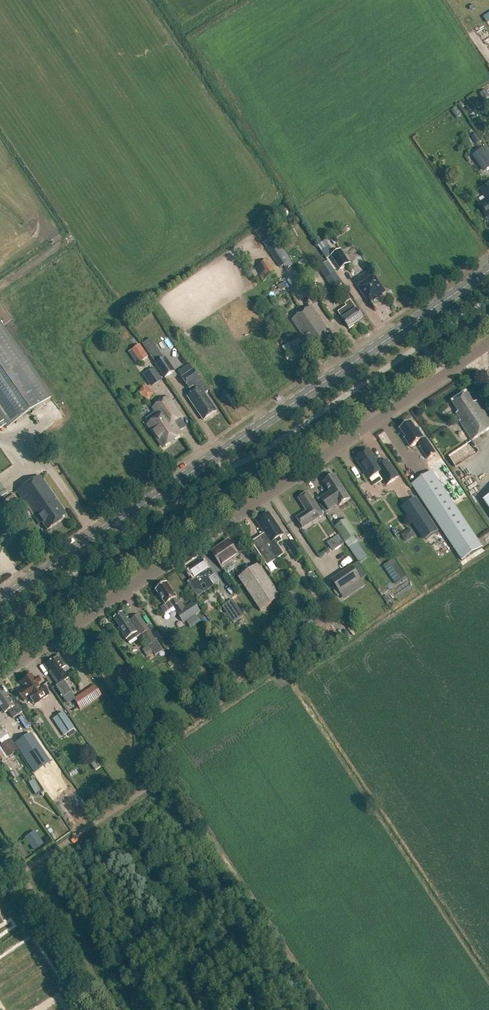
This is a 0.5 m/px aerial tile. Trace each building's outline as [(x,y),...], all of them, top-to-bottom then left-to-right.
[(488,96),(488,86),(479,93),(484,100),(488,96)] [(476,133),(471,137),(476,144),(481,141),(476,133)] [(473,155),(477,161),(488,153),(488,151),(486,146),(473,155)] [(330,246),(321,252),(326,259),(335,253),(330,246)] [(350,263),(341,249),(331,256),(341,269),(350,263)] [(287,256),(277,263),(281,268),(290,261),(287,256)] [(265,278),(274,272),(266,260),(257,266),(265,278)] [(335,274),(327,279),(333,289),(341,284),(335,274)] [(358,287),(369,303),(385,292),(374,276),(358,287)] [(356,310),(350,301),(345,305),(346,307),(338,313),(349,329),(363,319),(357,310),(356,310)] [(333,340),(311,307),(312,307),(311,307),(292,320),(302,335),(303,334),(309,342),(310,341),(317,351),(334,340),(333,339),(333,340)] [(0,327),(0,420),(6,429),(50,399),(0,327)] [(294,338),(282,347),(291,359),(303,350),(294,338)] [(140,359),(147,355),(140,342),(133,345),(140,359)] [(174,372),(165,358),(156,364),(165,378),(174,372)] [(154,368),(143,376),(151,388),(163,380),(154,368)] [(208,392),(201,381),(194,370),(182,378),(189,389),(195,385),(199,390),(188,397),(204,420),(217,411),(205,394),(208,392)] [(143,385),(138,394),(148,399),(153,390),(143,385)] [(459,422),(471,441),(472,441),(488,429),(488,421),(476,401),(472,404),(466,394),(452,404),(459,413),(456,415),(460,421),(459,422)] [(164,447),(181,435),(173,424),(181,418),(170,402),(158,410),(162,416),(149,425),(164,447)] [(411,421),(401,429),(406,437),(405,438),(412,448),(419,443),(422,446),(421,447),(428,458),(436,452),(426,437),(424,438),(417,428),(416,429),(411,421)] [(453,464),(476,454),(471,443),(448,453),(453,464)] [(380,466),(369,450),(356,458),(365,471),(364,471),(369,479),(379,473),(387,485),(398,477),(387,461),(380,466)] [(429,462),(439,477),(449,471),(439,456),(429,462)] [(412,486),(462,561),(482,548),(432,472),(412,486)] [(47,531),(62,520),(60,517),(65,514),(39,476),(16,492),(39,524),(41,522),(47,531)] [(339,506),(350,499),(335,476),(324,483),(330,493),(321,499),(329,511),(338,504),(339,506)] [(312,500),(308,494),(298,499),(307,512),(296,519),(303,529),(313,522),(312,519),(322,513),(313,500),(312,500)] [(426,540),(438,532),(416,498),(404,506),(426,540)] [(267,565),(283,555),(277,544),(280,542),(278,538),(283,535),(268,514),(256,522),(265,535),(252,543),(267,565)] [(370,520),(363,525),(368,532),(375,527),(370,520)] [(335,527),(345,542),(346,542),(355,536),(344,521),(335,527)] [(412,529),(401,533),(404,540),(415,536),(412,529)] [(339,536),(327,544),(333,552),(344,544),(339,536)] [(355,536),(346,542),(356,558),(361,554),(354,543),(357,541),(355,536)] [(226,574),(235,568),(232,564),(233,563),(231,560),(238,555),(228,541),(211,552),(223,570),(226,574)] [(296,561),(304,555),(295,541),(286,547),(296,561)] [(394,559),(383,567),(396,585),(407,577),(394,559)] [(193,591),(193,590),(215,576),(210,568),(207,570),(201,561),(189,569),(194,578),(187,583),(193,591)] [(310,564),(304,568),(308,574),(314,570),(310,564)] [(261,611),(281,598),(258,565),(239,578),(261,611)] [(341,594),(352,587),(362,580),(353,566),(331,580),(341,594)] [(179,605),(175,598),(176,598),(167,584),(156,591),(166,605),(170,602),(174,608),(184,623),(200,613),(193,603),(185,608),(182,603),(179,605)] [(388,595),(383,598),(387,604),(391,601),(388,595)] [(244,617),(233,600),(226,605),(230,611),(227,613),(234,624),(244,617)] [(141,636),(142,636),(149,631),(147,628),(138,615),(131,620),(134,625),(132,626),(128,619),(127,620),(122,614),(115,619),(120,627),(119,629),(126,640),(129,644),(136,638),(141,635),(141,636)] [(150,630),(149,631),(142,636),(148,646),(151,650),(156,657),(164,652),(150,630)] [(174,637),(167,642),(171,648),(178,643),(174,637)] [(148,646),(143,649),(145,654),(151,650),(148,646)] [(63,698),(71,693),(64,682),(68,679),(62,669),(66,667),(58,656),(44,666),(58,685),(56,687),(63,698)] [(34,680),(31,676),(20,683),(24,689),(17,693),(24,702),(29,699),(34,705),(38,702),(38,703),(54,692),(48,683),(40,688),(37,685),(40,683),(37,678),(34,680)] [(81,710),(102,696),(95,686),(74,701),(81,710)] [(4,694),(0,696),(0,708),(4,713),(7,711),(12,719),(23,712),(15,700),(10,703),(4,694)] [(70,724),(60,731),(64,736),(74,729),(70,724)] [(34,771),(44,764),(48,761),(30,734),(15,744),(34,771)] [(9,739),(1,745),(0,745),(8,757),(18,751),(9,739)] [(96,755),(88,760),(95,770),(102,766),(96,755)] [(13,802),(8,794),(0,800),(0,809),(1,810),(13,802)] [(18,804),(23,814),(28,812),(23,801),(18,804)] [(37,836),(28,842),(33,851),(43,844),(37,836)]
